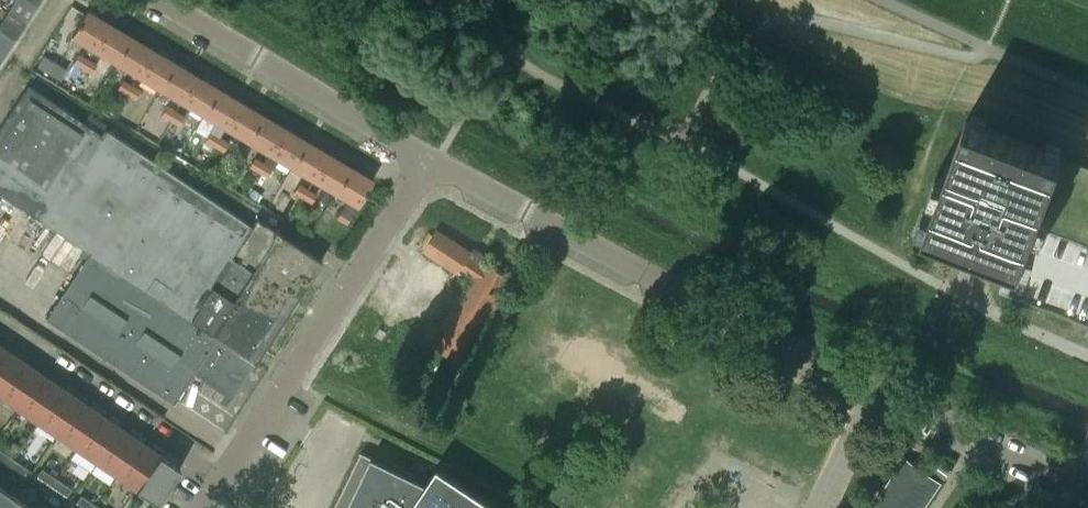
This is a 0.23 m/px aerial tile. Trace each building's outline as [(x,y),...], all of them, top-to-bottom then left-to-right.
[(7,11),(26,24),(37,7),(26,0),(15,0),(7,11)] [(3,32),(15,40),(26,24),(7,11),(0,22),(0,31),(3,32)] [(73,35),(95,49),(110,25),(87,11),(73,35)] [(131,38),(110,25),(95,49),(117,62),(131,38)] [(15,40),(3,32),(0,31),(0,54),(4,57),(15,40)] [(153,51),(131,38),(117,62),(139,74),(153,51)] [(175,63),(153,51),(139,74),(161,87),(175,63)] [(83,68),(88,57),(79,52),(73,63),(83,68)] [(66,68),(44,55),(37,66),(59,79),(66,68)] [(98,63),(88,57),(83,68),(92,73),(98,63)] [(197,76),(175,63),(161,87),(182,100),(183,100),(197,76)] [(219,89),(197,76),(183,100),(203,113),(204,113),(219,89)] [(127,94),(132,84),(123,79),(118,89),(127,94)] [(141,89),(132,84),(127,94),(136,99),(141,89)] [(88,252),(144,289),(217,336),(254,361),(321,260),(278,231),(279,229),(274,226),(272,229),(256,218),(251,225),(104,128),(106,126),(91,116),(86,124),(27,85),(0,125),(0,193),(24,209),(88,251),(88,252)] [(240,102),(219,89),(204,113),(226,126),(240,102)] [(203,113),(183,100),(182,100),(176,110),(170,119),(192,132),(203,113)] [(262,115),(240,102),(226,126),(248,139),(262,115)] [(161,114),(170,119),(176,110),(167,105),(161,114)] [(284,128),(262,115),(248,139),(270,152),(284,128)] [(1012,260),(1019,263),(1021,264),(1062,157),(1062,156),(966,120),(931,211),(928,219),(925,227),(969,244),(970,245),(1012,260)] [(306,141),(284,128),(270,152),(278,157),(291,165),(306,141)] [(214,146),(220,136),(211,131),(205,141),(214,146)] [(229,141),(220,136),(214,146),(223,151),(229,141)] [(327,154),(306,141),(291,165),(313,178),(327,154)] [(270,152),(264,162),(259,171),(267,176),(278,157),(270,152)] [(349,167),(327,154),(313,178),(335,191),(349,167)] [(250,166),(259,171),(264,162),(255,157),(250,166)] [(1062,157),(1021,264),(1019,263),(1008,294),(1039,306),(1048,309),(1074,319),(1083,323),(1087,325),(1087,167),(1062,157)] [(372,180),(349,167),(335,191),(347,198),(358,204),(372,180)] [(293,193),(302,198),(307,188),(298,183),(293,193)] [(252,187),(248,195),(257,200),(262,193),(252,187)] [(316,193),(307,188),(302,198),(311,203),(316,193)] [(346,224),(358,204),(347,198),(336,218),(346,224)] [(469,257),(473,252),(437,229),(424,249),(460,272),(463,267),(475,275),(431,343),(456,360),(510,277),(485,261),(482,266),(469,257)] [(254,361),(217,336),(144,289),(88,252),(44,318),(45,318),(46,317),(100,353),(99,354),(100,355),(101,353),(173,400),(172,402),(174,403),(195,371),(233,396),(255,363),(254,361)] [(2,347),(0,350),(0,392),(21,361),(2,347)] [(21,361),(0,392),(0,394),(19,407),(41,374),(21,361)] [(19,407),(38,420),(60,387),(41,374),(19,407)] [(60,387),(38,420),(58,433),(80,401),(60,387)] [(58,433),(77,447),(99,414),(80,401),(58,433)] [(99,414),(77,447),(97,460),(119,427),(99,414)] [(97,460),(116,473),(138,441),(119,427),(97,460)] [(138,441),(116,473),(136,487),(158,454),(138,441)] [(6,464),(11,457),(0,449),(0,460),(6,464)] [(439,466),(427,483),(362,451),(334,507),(501,507),(439,466)] [(158,453),(158,454),(136,487),(135,487),(156,502),(180,468),(158,453)] [(941,482),(904,456),(869,507),(924,507),(941,482)] [(28,468),(11,457),(6,464),(23,475),(28,468)] [(951,470),(936,459),(928,470),(944,481),(951,470)] [(36,475),(51,485),(56,478),(41,468),(36,475)] [(56,478),(51,485),(67,496),(71,488),(56,478)] [(0,486),(0,507),(5,507),(14,496),(0,486)] [(85,507),(93,507),(95,504),(81,495),(76,502),(85,507)] [(14,496),(5,507),(32,507),(14,496)]
